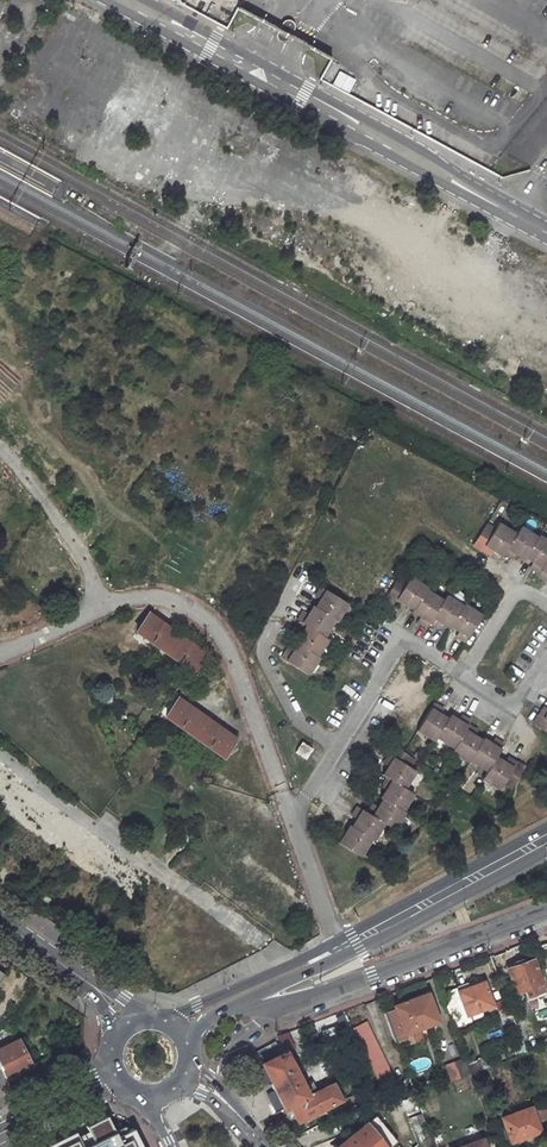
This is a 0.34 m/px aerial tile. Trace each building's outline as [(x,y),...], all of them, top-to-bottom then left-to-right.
[(280,22),(273,36),(282,41),(290,26),(280,22)] [(348,92),(354,80),(338,72),(332,84),(348,92)] [(519,560),(522,556),(525,558),(533,563),(535,561),(543,566),(546,568),(542,574),(546,578),(546,543),(530,532),(524,541),(508,531),(504,536),(495,530),(482,550),(495,559),(500,552),(503,554),(511,560),(513,557),(519,560)] [(432,594),(415,582),(411,589),(403,583),(390,602),(404,611),(407,606),(410,608),(418,614),(417,616),(425,621),(428,623),(424,629),(431,633),(434,628),(441,633),(445,627),(447,629),(455,634),(457,631),(463,636),(466,637),(462,643),(469,648),(486,622),(470,611),(469,614),(451,603),(447,609),(430,596),(432,594)] [(302,628),(307,631),(305,635),(300,643),(302,644),(297,652),(295,655),(290,652),(285,658),(310,675),(322,658),(320,656),(331,639),(327,637),(338,620),(340,622),(352,604),(326,587),(322,593),(328,596),(326,600),(320,608),(318,607),(314,614),(312,617),(306,613),(302,619),(306,622),(302,628)] [(208,656),(152,616),(140,635),(195,675),(208,656)] [(237,740),(183,700),(169,718),(224,759),(237,740)] [(494,747),(486,741),(485,742),(479,738),(475,736),(479,731),(473,727),(475,723),(469,718),(465,724),(463,722),(454,717),(452,720),(445,715),(442,714),(445,708),(439,704),(422,729),(439,741),(441,737),(458,749),(456,753),(472,763),(473,761),(490,773),(485,781),(502,793),(506,787),(513,793),(527,773),(513,763),(510,768),(507,767),(499,761),(508,748),(501,743),(497,749),(494,747)] [(546,715),(537,729),(546,736),(546,716),(546,715)] [(314,749),(304,742),(298,753),(308,759),(314,749)] [(377,813),(373,819),(363,812),(359,819),(364,822),(362,826),(357,833),(356,832),(351,839),(349,842),(343,838),(338,845),(364,862),(375,845),(377,847),(388,830),(397,835),(408,819),(406,818),(417,801),(409,795),(420,778),(414,774),(419,766),(405,757),(396,770),(402,773),(399,777),(394,784),(393,784),(388,790),(394,794),(392,797),(386,804),(389,806),(384,813),(382,816),(377,813)] [(517,994),(543,984),(535,960),(532,954),(527,956),(528,959),(515,964),(516,966),(508,969),(517,994)] [(470,989),(458,993),(451,996),(447,1004),(456,1028),(469,1023),(466,1015),(493,1005),(482,977),(477,979),(478,982),(469,985),(470,989)] [(458,993),(470,989),(469,985),(468,984),(456,988),(458,993)] [(404,1032),(437,1020),(427,993),(394,1005),(395,1008),(385,1012),(395,1039),(405,1035),(404,1032)] [(397,1085),(367,1021),(353,1028),(383,1092),(397,1085)] [(17,1039),(0,1048),(0,1066),(6,1077),(30,1065),(17,1039)] [(284,1107),(291,1104),(332,1085),(331,1082),(316,1088),(311,1078),(301,1083),(297,1074),(301,1072),(289,1048),(261,1062),(284,1107)] [(448,1083),(472,1074),(467,1061),(444,1069),(448,1083)] [(342,1106),(332,1085),(291,1104),(301,1126),(342,1106)] [(532,1107),(503,1117),(511,1141),(541,1130),(532,1107)] [(136,1125),(125,1116),(112,1112),(101,1114),(87,1119),(33,1146),(149,1146),(136,1125)] [(409,1118),(419,1144),(424,1140),(431,1134),(423,1113),(409,1118)] [(337,1146),(391,1146),(397,1142),(375,1115),(337,1146)] [(431,1134),(424,1140),(427,1146),(436,1146),(431,1134)] [(460,1146),(486,1146),(483,1139),(460,1146)]
